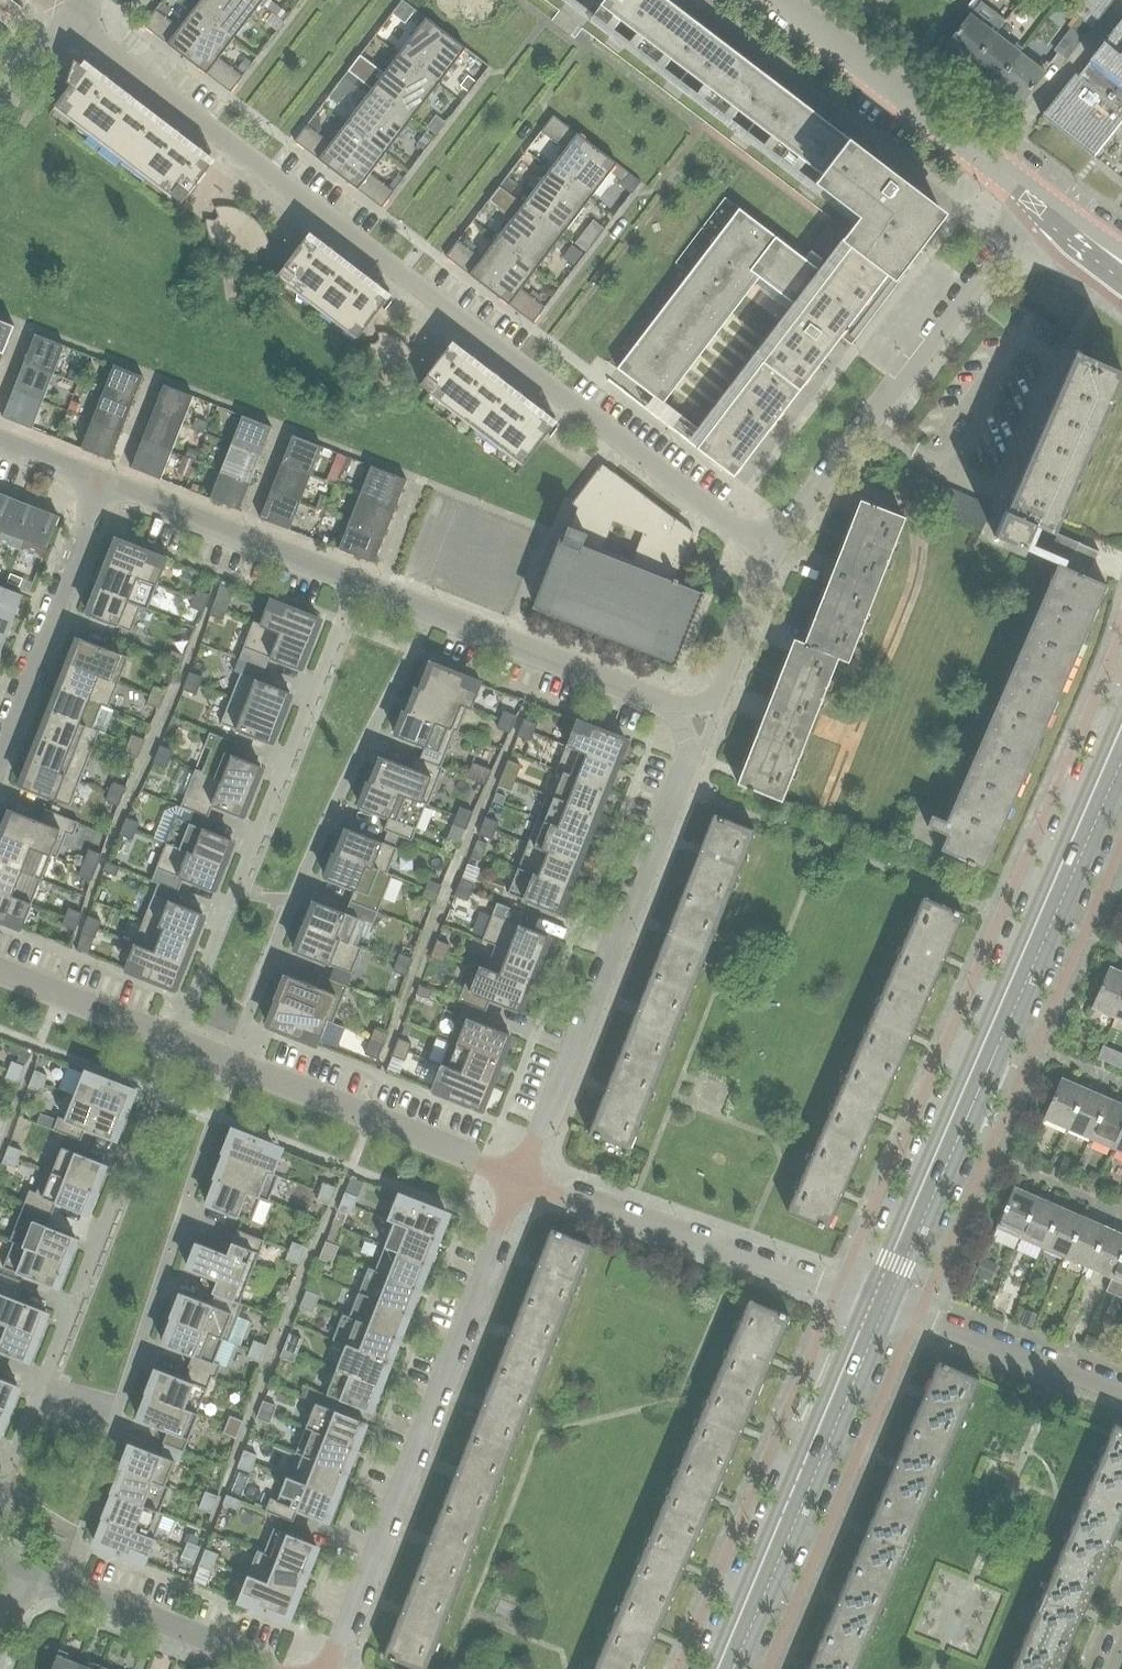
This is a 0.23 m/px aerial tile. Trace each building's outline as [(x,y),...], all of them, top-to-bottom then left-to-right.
[(8,26),(22,9),(10,0),(0,0),(0,20),(8,26)] [(214,24),(232,0),(201,0),(194,9),(214,24)] [(234,39),(261,4),(256,0),(232,0),(214,24),(234,39)] [(402,0),(392,14),(405,24),(416,10),(402,0)] [(598,9),(822,177),(816,185),(859,218),(841,240),(887,275),(895,282),(913,258),(946,214),(939,208),(883,165),(667,0),(605,0),(598,9)] [(1113,0),(1084,0),(1074,13),(1079,17),(1086,22),(1092,27),(1113,0)] [(161,2),(156,10),(166,18),(172,10),(161,2)] [(278,7),(274,14),(284,21),(289,15),(278,7)] [(194,9),(180,28),(166,18),(156,10),(143,26),(187,60),(214,24),(194,9)] [(970,67),(996,34),(970,15),(945,48),(970,67)] [(1079,17),(1071,28),(1077,33),(1086,22),(1079,17)] [(446,34),(426,19),(399,54),(419,69),(446,34)] [(1121,19),(1088,60),(1090,61),(1078,76),(1074,74),(1041,116),(1093,157),(1121,120),(1121,20),(1121,19)] [(187,60),(231,93),(243,77),(219,58),(234,39),(214,24),(187,60)] [(1067,61),(1084,38),(1077,33),(1071,28),(1053,50),(1067,61)] [(438,84),(466,49),(446,34),(419,69),(438,84)] [(970,67),(995,86),(1020,53),(996,34),(970,67)] [(1045,72),(1020,53),(995,86),(1020,105),(1045,72)] [(372,89),(392,104),(419,69),(399,54),(384,74),(360,56),(348,71),(372,89)] [(246,58),(238,69),(243,74),(252,63),(246,58)] [(71,85),(54,106),(182,204),(211,165),(74,60),(67,83),(68,83),(71,85)] [(419,69),(392,104),(412,119),(438,84),(419,69)] [(468,77),(461,87),(467,92),(475,82),(468,77)] [(345,79),(338,88),(346,94),(353,85),(345,79)] [(346,124),(365,139),(392,104),(372,89),(346,124)] [(365,139),(385,154),(412,119),(392,104),(365,139)] [(315,114),(307,126),(319,135),(322,131),(320,118),(315,114)] [(437,116),(427,128),(435,135),(445,123),(437,116)] [(553,116),(541,132),(565,150),(550,170),(570,185),(597,149),(577,134),(553,116)] [(346,124),(331,144),(319,135),(307,126),(294,142),(338,175),(365,139),(346,124)] [(426,133),(417,145),(424,150),(433,138),(426,133)] [(382,208),(394,192),(370,174),(385,154),(365,139),(338,175),(382,208)] [(616,165),(617,164),(597,149),(570,185),(589,200),(611,172),(616,165)] [(616,165),(611,172),(622,180),(627,173),(616,165)] [(523,205),(543,220),(570,185),(550,170),(523,205)] [(403,178),(398,175),(389,186),(393,190),(403,178)] [(507,177),(501,186),(511,193),(517,184),(507,177)] [(570,185),(543,220),(563,235),(589,200),(570,185)] [(497,240),(516,255),(543,220),(523,205),(500,186),(488,201),(512,219),(497,240)] [(206,219),(206,222),(206,225),(207,228),(208,231),(209,234),(210,237),(212,240),(214,242),(216,245),(218,247),(221,250),(224,253),(228,255),(232,258),(236,259),(239,260),(242,261),(246,262),(249,262),(253,262),(256,261),(260,260),(256,252),(260,248),(268,249),(268,245),(268,242),(267,238),(266,235),(265,232),(263,229),(261,226),(259,223),(251,216),(242,210),(239,209),(235,208),(232,207),(228,206),(225,206),(221,206),(218,207),(214,208),(218,216),(215,220),(206,219)] [(739,209),(617,369),(654,398),(655,397),(663,404),(759,278),(802,311),(698,447),(697,449),(734,477),(825,358),(824,358),(825,357),(841,337),(865,305),(887,275),(841,240),(819,270),(817,269),(822,262),(810,252),(804,259),(739,209)] [(516,255),(536,270),(563,235),(543,220),(516,255)] [(387,299),(306,237),(277,276),(358,338),(387,299)] [(581,237),(576,244),(587,252),(592,246),(581,237)] [(482,259),(458,241),(445,257),(489,290),(516,255),(497,240),(482,259)] [(572,246),(563,258),(573,265),(582,254),(572,246)] [(489,290),(533,324),(545,308),(521,289),(536,270),(516,255),(489,290)] [(3,355),(14,326),(0,321),(0,354),(3,355)] [(369,344),(370,347),(371,350),(372,353),(374,356),(376,359),(378,361),(380,363),(383,365),(385,367),(388,368),(391,370),(395,370),(398,371),(401,371),(404,371),(403,365),(407,360),(413,360),(412,357),(411,354),(410,351),(408,348),(406,345),(404,343),(402,340),(399,338),(396,336),(393,335),(390,334),(387,333),(384,332),(381,332),(377,332),(379,338),(375,343),(369,344)] [(35,334),(24,362),(54,373),(65,346),(35,334)] [(553,426),(449,346),(419,385),(523,465),(553,426)] [(984,869),(1107,585),(1088,578),(1099,552),(1054,533),(1121,376),(1121,372),(1081,354),(1012,514),(1005,511),(994,536),(1042,557),(1038,566),(1054,573),(947,822),(932,815),(927,827),(947,835),(941,850),(984,869)] [(54,373),(24,362),(14,389),(43,401),(54,373)] [(114,365),(102,394),(132,406),(143,377),(114,365)] [(72,372),(69,380),(75,382),(78,374),(72,372)] [(153,413),(182,424),(193,397),(164,385),(153,413)] [(2,418),(32,429),(43,401),(14,389),(2,418)] [(132,406),(102,394),(92,421),(121,433),(132,406)] [(72,401),(69,410),(78,413),(81,404),(72,401)] [(142,440),(172,451),(182,424),(153,413),(142,440)] [(242,416),(231,445),(260,457),(272,427),(242,416)] [(196,419),(192,428),(204,433),(208,424),(196,419)] [(81,449),(110,460),(121,433),(92,421),(81,449)] [(281,464),(311,475),(322,447),(292,436),(281,464)] [(131,468),(161,480),(172,451),(142,440),(131,468)] [(250,484),(260,457),(231,445),(220,472),(250,484)] [(189,448),(186,456),(196,460),(199,452),(189,448)] [(183,456),(176,474),(189,479),(196,461),(183,456)] [(347,458),(342,470),(347,472),(352,460),(347,458)] [(270,494),(299,505),(311,475),(281,464),(270,494)] [(360,495),(396,509),(407,480),(371,466),(360,495)] [(664,549),(674,518),(614,473),(612,476),(600,467),(573,501),(570,506),(571,506),(573,504),(579,508),(571,528),(568,527),(562,544),(565,545),(544,599),(556,604),(553,613),(536,606),(535,609),(650,654),(650,653),(675,663),(675,664),(674,664),(673,665),(677,667),(706,593),(702,591),(702,593),(702,595),(693,591),(694,590),(677,584),(678,580),(675,579),(684,557),(664,549)] [(918,475),(906,469),(895,493),(908,499),(918,475)] [(210,499),(239,511),(250,484),(220,472),(210,499)] [(920,504),(931,480),(918,475),(908,499),(920,504)] [(933,509),(943,485),(931,480),(920,504),(933,509)] [(945,515),(955,491),(943,485),(933,509),(945,515)] [(957,520),(968,496),(955,491),(945,515),(957,520)] [(299,505),(270,494),(260,519),(289,530),(299,505)] [(14,500),(0,495),(0,536),(14,500)] [(321,495),(316,509),(325,512),(330,499),(321,495)] [(349,524),(384,538),(396,509),(360,495),(349,524)] [(970,526),(980,501),(968,496),(957,520),(970,526)] [(0,536),(0,542),(20,550),(36,509),(14,500),(0,536)] [(860,501),(832,572),(876,590),(904,518),(860,501)] [(970,526),(982,531),(992,507),(980,501),(970,526)] [(20,550),(43,559),(59,518),(36,509),(20,550)] [(338,550),(374,564),(384,538),(349,524),(338,550)] [(167,560),(118,540),(108,565),(151,582),(150,583),(157,586),(167,560)] [(151,582),(108,565),(98,590),(141,607),(150,583),(151,582)] [(876,590),(832,572),(804,644),(838,658),(848,662),(876,590)] [(11,574),(7,582),(20,587),(23,579),(11,574)] [(13,618),(22,595),(0,586),(0,613),(13,618)] [(141,607),(98,590),(88,616),(117,627),(131,632),(141,607)] [(206,604),(209,596),(197,591),(194,599),(206,604)] [(203,612),(206,604),(194,599),(190,607),(203,612)] [(226,612),(229,603),(217,599),(213,607),(226,612)] [(319,619),(269,600),(260,625),(309,645),(319,619)] [(223,620),(226,612),(213,607),(210,615),(223,620)] [(4,640),(13,618),(0,613),(0,638),(4,640)] [(299,670),(309,645),(260,625),(253,622),(243,648),(270,658),(270,659),(299,670)] [(128,658),(79,638),(70,663),(119,682),(128,658)] [(794,640),(766,712),(810,729),(838,658),(804,644),(794,640)] [(181,665),(184,656),(172,651),(168,660),(181,665)] [(119,682),(70,663),(60,688),(109,707),(119,682)] [(481,683),(432,664),(422,688),(422,689),(471,708),(481,683)] [(202,678),(190,673),(186,682),(199,686),(202,678)] [(280,718),(290,693),(261,682),(240,674),(231,699),(280,718)] [(196,695),(199,686),(186,682),(183,690),(196,695)] [(163,700),(166,692),(153,687),(150,696),(163,700)] [(471,709),(471,708),(422,689),(422,688),(419,687),(409,711),(408,713),(455,731),(458,732),(467,708),(471,709)] [(109,707),(60,688),(50,713),(99,732),(93,729),(102,706),(108,708),(109,707)] [(159,709),(163,700),(150,696),(147,704),(159,709)] [(270,744),(280,718),(231,699),(221,724),(241,732),(241,733),(270,744)] [(409,711),(406,710),(396,737),(424,748),(420,759),(441,767),(455,731),(408,713),(409,711)] [(516,717),(504,712),(500,720),(513,725),(516,717)] [(753,790),(782,801),(810,729),(766,712),(738,784),(748,788),(747,789),(752,791),(753,790)] [(99,732),(50,713),(40,738),(89,757),(99,732)] [(513,725),(500,720),(497,728),(510,733),(513,725)] [(537,725),(525,720),(521,728),(533,733),(537,725)] [(626,740),(576,720),(572,730),(573,730),(567,745),(616,765),(626,740)] [(533,733),(521,728),(518,737),(530,741),(533,733)] [(250,794),(261,767),(232,755),(237,744),(210,733),(204,747),(211,749),(202,772),(201,774),(250,794)] [(141,749),(144,740),(132,735),(128,744),(141,749)] [(89,757),(40,738),(30,762),(80,782),(89,757)] [(137,757),(141,749),(128,744),(125,752),(137,757)] [(606,789),(616,765),(567,745),(557,770),(606,789)] [(173,751),(161,747),(157,755),(169,760),(173,751)] [(169,760),(157,755),(154,763),(166,768),(169,760)] [(411,769),(382,758),(373,782),(370,781),(370,782),(428,805),(443,768),(441,767),(420,759),(415,757),(411,769)] [(521,766),(508,761),(503,773),(516,778),(521,766)] [(80,782),(30,762),(21,787),(50,799),(70,807),(80,782)] [(473,780),(485,785),(491,772),(472,765),(467,778),(473,780)] [(241,818),(250,794),(201,774),(202,772),(195,770),(181,807),(208,818),(212,806),(241,818)] [(596,814),(606,789),(557,770),(556,771),(563,774),(554,797),(547,794),(547,795),(596,814)] [(516,778),(503,773),(499,786),(511,790),(516,778)] [(428,805),(370,782),(360,807),(388,819),(384,830),(411,841),(426,805),(428,806),(428,805)] [(122,798),(125,789),(112,784),(109,793),(122,798)] [(118,806),(122,798),(109,793),(106,801),(118,806)] [(496,794),(493,802),(503,806),(506,797),(496,794)] [(587,839),(596,814),(547,795),(537,819),(587,839)] [(472,813),(460,808),(457,816),(469,821),(472,813)] [(40,821),(12,810),(2,835),(58,857),(67,834),(73,836),(79,823),(45,810),(40,821)] [(682,894),(722,911),(754,831),(713,814),(682,894)] [(469,821),(457,816),(453,825),(466,830),(469,821)] [(498,823),(486,818),(482,827),(495,831),(498,823)] [(139,823),(127,819),(123,827),(136,832),(139,823)] [(222,866),(232,840),(203,829),(176,819),(166,844),(222,866)] [(577,864),(587,839),(537,819),(528,844),(577,864)] [(136,832),(123,827),(120,835),(133,840),(136,832)] [(495,831),(482,827),(479,835),(491,840),(495,831)] [(377,841),(348,829),(338,854),(336,853),(336,854),(392,876),(392,875),(387,873),(397,849),(377,841)] [(2,835),(0,840),(0,864),(41,880),(51,856),(57,858),(58,857),(2,835)] [(478,841),(474,851),(484,854),(487,845),(478,841)] [(212,891),(222,866),(166,844),(156,869),(183,880),(212,891)] [(577,864),(528,844),(518,869),(567,888),(577,864)] [(96,868),(101,855),(89,850),(84,863),(96,868)] [(392,876),(336,854),(326,880),(354,891),(350,902),(377,913),(392,876)] [(96,868),(84,863),(79,876),(91,880),(96,868)] [(119,868),(106,863),(103,872),(116,876),(119,868)] [(0,864),(0,893),(31,905),(41,880),(0,864)] [(567,888),(518,869),(508,894),(529,902),(528,902),(557,914),(567,888)] [(474,884),(462,880),(458,888),(471,893),(474,884)] [(441,886),(429,881),(426,889),(438,894),(441,886)] [(471,893),(458,888),(455,896),(467,901),(471,893)] [(438,894),(426,889),(422,898),(435,903),(438,894)] [(0,893),(0,922),(22,930),(31,905),(0,893)] [(682,894),(651,974),(691,991),(722,911),(682,894)] [(193,939),(203,914),(154,895),(144,920),(193,939)] [(923,897),(889,976),(930,993),(964,915),(923,897)] [(345,913),(316,902),(306,927),(361,949),(362,948),(356,946),(365,922),(345,914),(345,913)] [(350,902),(345,914),(365,922),(366,921),(373,924),(377,913),(350,902)] [(497,903),(493,915),(520,925),(524,914),(497,903)] [(78,922),(81,914),(69,909),(66,918),(78,922)] [(520,925),(493,915),(483,940),(538,962),(548,937),(520,925)] [(101,922),(88,917),(85,925),(97,930),(101,922)] [(75,931),(78,922),(66,918),(62,926),(75,931)] [(183,965),(193,939),(144,920),(134,945),(183,965)] [(97,930),(85,925),(82,934),(94,939),(97,930)] [(361,949),(306,927),(295,953),(324,964),(324,963),(334,967),(351,974),(361,949)] [(450,946),(438,941),(434,949),(446,954),(450,946)] [(173,990),(183,965),(134,945),(124,970),(173,990)] [(538,962),(496,946),(486,969),(486,970),(529,986),(538,962)] [(446,954),(434,949),(431,958),(443,963),(446,954)] [(412,959),(400,955),(397,963),(409,968),(412,959)] [(409,968),(397,963),(393,971),(406,976),(409,968)] [(486,969),(473,964),(458,1002),(485,1012),(490,1001),(519,1012),(529,986),(486,970),(486,969)] [(1115,1019),(1121,1003),(1121,971),(1109,966),(1091,1008),(1115,1019)] [(334,967),(329,979),(347,986),(351,974),(334,967)] [(651,974),(620,1054),(660,1071),(691,991),(651,974)] [(316,987),(287,976),(277,1001),(333,1023),(347,986),(329,979),(320,975),(316,987)] [(930,993),(889,976),(855,1054),(896,1072),(930,993)] [(432,991),(420,986),(416,995),(429,1000),(432,991)] [(333,1023),(277,1001),(277,1002),(278,1002),(268,1027),(318,1046),(321,1037),(327,1021),(333,1024),(333,1023)] [(481,1024),(460,1016),(451,1041),(500,1060),(510,1035),(481,1023),(481,1024)] [(411,1027),(405,1025),(402,1034),(408,1036),(411,1027)] [(387,1035),(375,1030),(370,1042),(382,1047),(387,1035)] [(411,1044),(399,1039),(395,1048),(408,1053),(411,1044)] [(500,1060),(451,1041),(441,1066),(490,1085),(500,1060)] [(382,1047),(370,1042),(365,1054),(378,1059),(382,1047)] [(408,1053),(395,1048),(393,1056),(405,1061),(408,1053)] [(1110,1064),(1120,1068),(1121,1064),(1121,1055),(1115,1051),(1110,1064)] [(629,1150),(660,1071),(620,1054),(588,1134),(629,1150)] [(855,1054),(821,1133),(862,1150),(896,1072),(855,1054)] [(12,1062),(9,1070),(21,1075),(24,1067),(12,1062)] [(490,1085),(441,1066),(431,1091),(480,1110),(490,1085)] [(9,1070),(6,1079),(18,1084),(21,1075),(9,1070)] [(44,1084),(47,1076),(35,1071),(32,1080),(44,1084)] [(74,1096),(123,1116),(133,1090),(101,1077),(97,1086),(81,1080),(74,1096)] [(1043,1119),(1067,1130),(1086,1088),(1061,1077),(1043,1119)] [(32,1080),(28,1088),(41,1093),(44,1084),(32,1080)] [(1067,1130),(1090,1140),(1108,1098),(1086,1088),(1067,1130)] [(65,1120),(58,1117),(53,1131),(80,1141),(85,1130),(113,1141),(123,1116),(74,1096),(65,1120)] [(1090,1140),(1112,1149),(1121,1128),(1121,1103),(1108,1098),(1090,1140)] [(1112,1149),(1121,1154),(1121,1128),(1112,1149)] [(267,1142),(234,1130),(224,1156),(225,1157),(278,1177),(278,1176),(274,1174),(280,1158),(263,1151),(267,1142)] [(862,1150),(821,1133),(787,1211),(828,1229),(862,1150)] [(1031,1147),(1030,1150),(1031,1153),(1035,1155),(1038,1154),(1039,1151),(1038,1147),(1035,1145),(1031,1147)] [(9,1147),(6,1155),(18,1160),(21,1152),(9,1147)] [(45,1170),(94,1189),(104,1164),(76,1152),(75,1153),(62,1148),(52,1172),(46,1170),(45,1170)] [(15,1168),(18,1160),(6,1155),(2,1163),(15,1168)] [(1065,1156),(1059,1169),(1070,1174),(1076,1162),(1065,1156)] [(216,1181),(217,1182),(260,1199),(260,1198),(268,1201),(278,1177),(225,1157),(216,1181)] [(36,1193),(30,1191),(24,1205),(51,1216),(56,1204),(84,1215),(94,1189),(45,1170),(36,1193)] [(1089,1171),(1084,1182),(1096,1187),(1101,1176),(1089,1171)] [(1102,1180),(1098,1189),(1111,1195),(1115,1186),(1102,1180)] [(260,1199),(217,1182),(208,1207),(237,1218),(237,1217),(250,1223),(260,1199)] [(323,1184),(320,1193),(332,1197),(336,1189),(323,1184)] [(996,1228),(1020,1239),(1038,1197),(1014,1186),(996,1228)] [(320,1193),(317,1201),(329,1205),(332,1197),(320,1193)] [(354,1206),(358,1198),(345,1193),(342,1201),(354,1206)] [(1020,1239),(1043,1249),(1061,1207),(1038,1197),(1020,1239)] [(394,1203),(388,1219),(437,1239),(447,1213),(414,1200),(411,1209),(394,1203)] [(342,1201),(339,1209),(351,1214),(354,1206),(342,1201)] [(1043,1249),(1066,1259),(1084,1217),(1061,1207),(1043,1249)] [(1066,1259),(1089,1269),(1107,1227),(1084,1217),(1066,1259)] [(17,1243),(13,1242),(13,1243),(65,1263),(75,1238),(47,1226),(46,1227),(26,1219),(17,1243)] [(427,1263),(437,1239),(388,1219),(387,1220),(394,1223),(385,1247),(427,1263)] [(1112,1279),(1121,1255),(1121,1233),(1107,1227),(1089,1269),(1112,1279)] [(523,1300),(564,1316),(592,1245),(551,1229),(523,1300)] [(227,1255),(199,1243),(188,1270),(217,1281),(212,1293),(215,1294),(243,1305),(240,1303),(264,1241),(237,1230),(227,1255)] [(335,1255),(338,1247),(326,1242),(323,1250),(335,1255)] [(55,1289),(65,1263),(13,1243),(3,1268),(27,1277),(55,1289)] [(293,1243),(290,1251),(302,1256),(305,1248),(293,1243)] [(385,1247),(375,1270),(369,1268),(368,1269),(418,1288),(427,1263),(385,1247)] [(323,1250),(320,1259),(332,1263),(335,1255),(323,1250)] [(290,1251),(286,1259),(299,1264),(302,1256),(290,1251)] [(1121,1283),(1121,1255),(1112,1279),(1121,1283)] [(983,1259),(977,1274),(988,1279),(995,1264),(983,1259)] [(418,1288),(368,1269),(359,1293),(408,1312),(418,1288)] [(46,1311),(18,1300),(22,1289),(0,1280),(0,1323),(36,1337),(46,1311)] [(316,1305),(319,1296),(307,1291),(303,1300),(316,1305)] [(359,1293),(349,1317),(343,1315),(398,1337),(408,1312),(359,1293)] [(211,1305),(183,1294),(172,1320),(173,1321),(223,1340),(228,1342),(243,1305),(215,1294),(211,1305)] [(303,1300),(300,1308),(313,1313),(316,1305),(303,1300)] [(523,1300),(495,1371),(537,1387),(564,1316),(523,1300)] [(720,1368),(761,1386),(790,1317),(749,1300),(720,1368)] [(1029,1312),(1024,1323),(1032,1326),(1036,1315),(1029,1312)] [(398,1337),(343,1315),(333,1340),(389,1362),(398,1337)] [(223,1340),(173,1321),(164,1345),(192,1357),(188,1368),(191,1369),(211,1377),(215,1378),(221,1365),(214,1363),(223,1340)] [(36,1337),(0,1323),(0,1352),(26,1362),(36,1337)] [(1088,1337),(1084,1345),(1096,1350),(1100,1342),(1088,1337)] [(346,1345),(336,1369),(379,1386),(389,1362),(333,1340),(346,1345)] [(254,1341),(251,1349),(263,1354),(266,1346),(254,1341)] [(297,1354),(300,1346),(287,1341),(284,1349),(297,1354)] [(251,1349),(248,1358),(260,1363),(263,1354),(251,1349)] [(284,1349),(281,1357),(293,1362),(297,1354),(284,1349)] [(939,1360),(910,1429),(951,1446),(980,1377),(939,1360)] [(691,1437),(732,1455),(761,1386),(720,1368),(691,1437)] [(158,1369),(147,1396),(148,1396),(198,1415),(198,1414),(197,1413),(211,1377),(191,1369),(186,1380),(158,1369)] [(369,1412),(379,1386),(336,1369),(327,1395),(340,1400),(369,1412)] [(495,1371),(467,1442),(509,1458),(537,1387),(495,1371)] [(8,1411),(18,1385),(0,1378),(0,1408),(8,1411)] [(320,1392),(305,1386),(301,1398),(316,1403),(320,1392)] [(198,1415),(148,1396),(139,1421),(167,1432),(163,1444),(183,1452),(198,1415)] [(273,1415),(276,1407),(264,1402),(260,1410),(273,1415)] [(315,1403),(306,1428),(355,1448),(365,1422),(336,1411),(315,1403)] [(260,1410),(257,1418),(269,1423),(273,1415),(260,1410)] [(230,1417),(227,1425),(239,1430),(243,1422),(230,1417)] [(1114,1424),(1085,1492),(1121,1509),(1121,1428),(1114,1424)] [(227,1425),(224,1433),(236,1438),(239,1430),(227,1425)] [(306,1428),(296,1453),(345,1472),(355,1448),(306,1428)] [(881,1498),(922,1515),(951,1446),(910,1429),(881,1498)] [(662,1506),(703,1524),(732,1455),(691,1437),(662,1506)] [(439,1513),(481,1530),(509,1458),(467,1442),(439,1513)] [(161,1456),(132,1444),(122,1471),(123,1471),(168,1489),(169,1488),(165,1486),(174,1461),(161,1456)] [(253,1464),(257,1456),(244,1451),(241,1459),(253,1464)] [(287,1477),(286,1477),(335,1497),(345,1472),(296,1453),(302,1456),(293,1479),(287,1477)] [(241,1459),(238,1467),(250,1472),(253,1464),(241,1459)] [(123,1471),(113,1496),(114,1496),(163,1515),(164,1514),(159,1512),(168,1489),(123,1471)] [(325,1522),(335,1497),(286,1477),(277,1501),(271,1498),(265,1512),(293,1522),(297,1511),(325,1522)] [(206,1492),(203,1500),(215,1505),(218,1497),(206,1492)] [(1121,1520),(1121,1509),(1085,1492),(1057,1561),(1098,1579),(1121,1520)] [(154,1538),(163,1515),(114,1496),(104,1521),(105,1521),(154,1540),(155,1539),(154,1538)] [(224,1504),(236,1509),(239,1501),(227,1496),(224,1504)] [(851,1567),(893,1584),(922,1515),(881,1498),(851,1567)] [(203,1500),(199,1509),(212,1513),(215,1505),(203,1500)] [(633,1575),(674,1593),(703,1524),(662,1506),(633,1575)] [(439,1513),(412,1585),(453,1601),(481,1530),(439,1513)] [(154,1540),(105,1521),(96,1546),(128,1558),(132,1549),(148,1556),(154,1540)] [(257,1551),(307,1570),(317,1545),(288,1533),(287,1534),(274,1528),(264,1553),(257,1550),(257,1551)] [(188,1543),(185,1551),(197,1556),(200,1548),(188,1543)] [(215,1563),(218,1555),(206,1550),(202,1558),(215,1563)] [(185,1551),(181,1559),(194,1564),(197,1556),(185,1551)] [(307,1570),(257,1551),(248,1576),(297,1595),(307,1570)] [(202,1558),(199,1566),(212,1571),(215,1563),(202,1558)] [(1098,1579),(1057,1561),(1028,1629),(1069,1647),(1098,1579)] [(822,1636),(863,1653),(893,1584),(851,1567),(822,1636)] [(604,1644),(645,1662),(674,1593),(633,1575),(604,1644)] [(258,1599),(254,1608),(287,1621),(297,1595),(248,1576),(241,1592),(258,1599)] [(418,1668),(426,1668),(453,1601),(412,1585),(384,1656),(418,1668)] [(1028,1629),(1011,1668),(1060,1668),(1069,1647),(1028,1629)] [(808,1668),(857,1668),(863,1653),(822,1636),(808,1668)] [(645,1662),(604,1644),(594,1668),(642,1668),(645,1662)] [(79,1664),(66,1659),(68,1653),(59,1649),(51,1668),(77,1668),(79,1664)]
